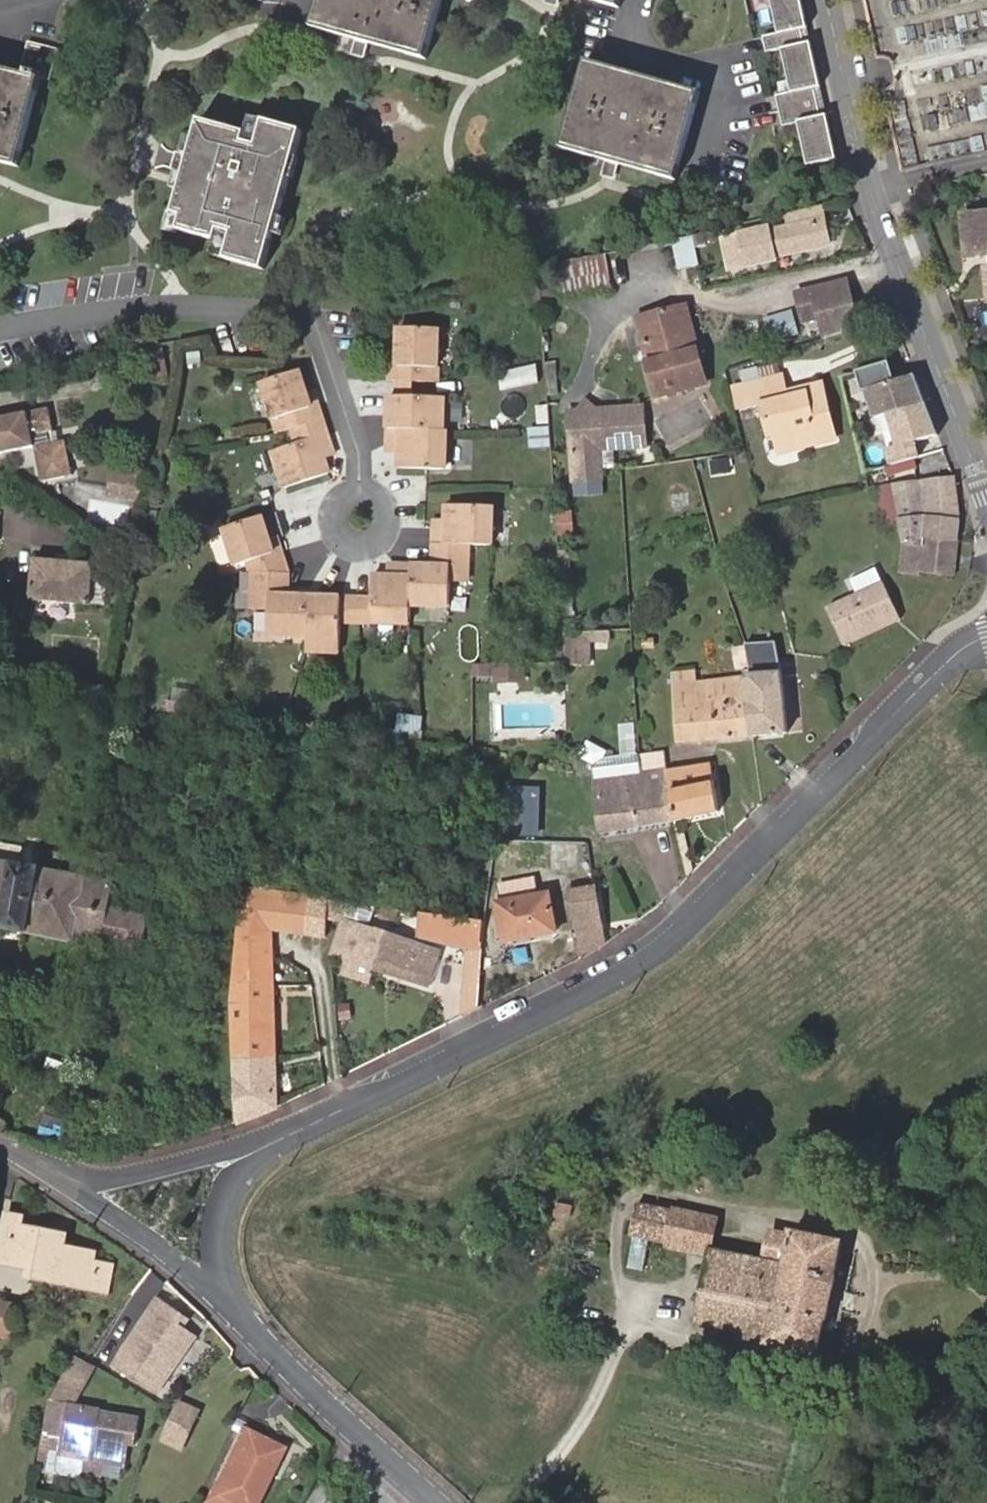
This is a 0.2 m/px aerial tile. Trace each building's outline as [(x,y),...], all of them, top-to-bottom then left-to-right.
[(314,27),(427,57),(443,0),(321,0),(314,27)] [(836,160),(819,75),(807,20),(802,0),(771,0),(778,33),(763,36),(766,52),(781,49),(791,92),(775,95),(782,126),(797,123),(806,166),(836,160)] [(22,73),(0,68),(0,160),(19,165),(42,78),(50,81),(58,49),(29,43),(22,73)] [(587,61),(563,147),(677,179),(702,92),(587,61)] [(252,132),(203,119),(177,215),(187,218),(183,231),(221,241),(224,231),(238,235),(231,259),(269,269),(306,131),(268,121),(261,145),(249,142),(252,132)] [(826,218),(824,205),(787,213),(790,225),(770,229),(770,227),(739,234),(745,267),(777,260),(777,258),(832,245),(826,218)] [(961,214),(965,255),(983,254),(986,253),(986,212),(961,214)] [(694,234),(673,239),(679,268),(699,263),(694,234)] [(745,267),(739,234),(725,237),(732,270),(745,267)] [(611,291),(607,254),(537,267),(540,303),(611,291)] [(821,316),(826,338),(874,324),(870,311),(861,304),(855,278),(791,293),(797,321),(821,316)] [(686,306),(679,307),(690,348),(697,347),(686,306)] [(690,348),(679,307),(637,319),(657,395),(707,382),(697,347),(690,348)] [(748,342),(766,340),(764,316),(745,318),(748,342)] [(390,379),(397,379),(415,378),(437,377),(434,324),(394,325),(395,349),(395,363),(389,363),(390,379)] [(555,362),(544,364),(545,371),(547,396),(558,395),(555,362)] [(541,364),(502,368),(504,387),(543,383),(541,364)] [(882,364),(856,371),(862,391),(866,390),(874,417),(889,413),(926,403),(915,374),(888,383),(882,364)] [(313,405),(307,390),(299,369),(251,388),(269,433),(269,436),(283,430),(324,415),(319,403),(313,405)] [(762,402),(771,436),(776,435),(780,452),(835,439),(822,383),(785,392),(781,376),(751,383),(755,403),(762,402)] [(397,379),(397,395),(415,394),(415,378),(397,379)] [(755,403),(751,383),(732,388),(737,408),(755,403)] [(314,388),(307,390),(313,405),(319,403),(314,388)] [(390,395),(392,429),(444,427),(442,393),(415,394),(397,395),(390,395)] [(571,411),(576,480),(603,478),(601,449),(648,446),(645,406),(599,409),(589,401),(580,411),(571,411)] [(926,403),(889,413),(899,445),(888,448),(893,464),(919,457),(915,442),(939,436),(926,403)] [(0,417),(0,452),(38,446),(37,436),(57,433),(53,408),(0,417)] [(324,415),(283,430),(288,444),(274,449),(287,483),(287,485),(330,468),(326,456),(319,435),(329,432),(324,415)] [(444,427),(392,429),(392,452),(402,452),(403,467),(430,466),(448,465),(447,427),(444,427)] [(336,452),(329,432),(319,435),(326,456),(336,452)] [(75,476),(69,440),(38,446),(44,481),(75,476)] [(107,452),(105,462),(137,466),(138,457),(107,452)] [(102,481),(112,482),(142,487),(145,467),(137,466),(105,462),(102,481)] [(954,478),(891,485),(899,519),(906,544),(959,539),(960,521),(954,478)] [(142,487),(112,482),(110,497),(140,501),(142,487)] [(672,505),(686,507),(689,484),(675,482),(672,505)] [(899,519),(891,485),(878,488),(885,522),(899,519)] [(129,525),(132,502),(88,498),(86,521),(129,525)] [(575,509),(556,510),(558,535),(577,534),(575,509)] [(437,528),(435,546),(467,547),(493,548),(493,516),(447,514),(447,521),(437,522),(437,528)] [(271,547),(268,538),(263,516),(227,525),(236,561),(243,560),(247,559),(250,569),(253,569),(282,569),(285,569),(280,546),(271,547)] [(278,536),(268,538),(271,547),(280,546),(278,536)] [(955,574),(959,539),(906,544),(902,544),(899,570),(920,573),(921,570),(955,574)] [(434,567),(414,565),(411,609),(445,609),(447,586),(465,586),(467,547),(435,546),(434,567)] [(72,561),(55,560),(34,558),(31,601),(92,606),(93,582),(107,583),(108,567),(95,566),(95,563),(72,561)] [(373,571),(371,597),(369,624),(410,625),(411,609),(414,565),(395,564),(394,573),(387,573),(373,571)] [(388,564),(387,573),(394,573),(395,564),(388,564)] [(282,569),(253,569),(251,605),(268,606),(266,629),(304,631),(307,592),(284,591),(282,569)] [(859,595),(883,584),(877,570),(853,581),(859,595)] [(831,608),(845,642),(899,618),(883,584),(831,608)] [(524,589),(526,607),(538,607),(537,588),(524,589)] [(340,595),(307,592),(304,631),(303,646),(336,648),(338,623),(340,595)] [(356,596),(340,595),(338,623),(353,623),(354,623),(356,596)] [(371,597),(356,596),(354,623),(369,624),(371,597)] [(749,642),(768,642),(766,628),(748,629),(749,642)] [(592,663),(591,643),(612,642),(611,630),(573,632),(575,664),(592,663)] [(575,664),(573,632),(564,632),(566,664),(575,664)] [(745,677),(752,735),(788,733),(786,703),(776,641),(768,642),(749,642),(745,642),(746,645),(749,665),(751,676),(745,677)] [(734,666),(749,665),(746,645),(732,646),(734,666)] [(490,667),(472,667),(472,676),(496,676),(496,672),(496,667),(490,667)] [(523,682),(522,671),(496,672),(496,676),(496,683),(523,682)] [(739,737),(752,735),(745,677),(698,681),(696,671),(674,673),(680,742),(739,737)] [(552,731),(551,705),(495,707),(496,732),(552,731)] [(400,738),(423,740),(425,716),(402,714),(400,738)] [(592,768),(641,762),(641,757),(641,754),(591,761),(592,768)] [(641,757),(641,762),(642,769),(665,767),(666,767),(664,755),(641,757)] [(667,769),(674,819),(720,812),(711,763),(667,769)] [(601,830),(636,825),(674,819),(667,769),(593,778),(601,830)] [(512,789),(507,829),(542,833),(543,821),(537,821),(540,792),(512,789)] [(501,842),(499,866),(546,868),(547,844),(501,842)] [(578,871),(579,846),(553,845),(552,870),(578,871)] [(75,941),(77,936),(143,949),(149,916),(111,908),(115,882),(0,862),(0,926),(75,941)] [(500,884),(503,902),(540,895),(537,878),(500,884)] [(289,932),(293,894),(242,886),(231,982),(273,982),(272,930),(289,932)] [(570,890),(582,957),(605,941),(596,886),(570,890)] [(308,934),(312,896),(293,894),(289,932),(308,934)] [(498,903),(505,940),(555,932),(548,894),(540,895),(503,902),(498,903)] [(328,920),(331,899),(312,896),(308,934),(326,936),(328,920)] [(374,967),(428,985),(439,952),(368,927),(344,919),(347,901),(331,899),(328,920),(340,923),(332,953),(346,958),(374,967)] [(368,927),(376,905),(347,901),(344,919),(368,927)] [(478,1007),(482,920),(424,912),(419,940),(469,949),(462,1005),(478,1007)] [(369,981),(374,967),(346,958),(342,972),(369,981)] [(229,1001),(232,1058),(275,1057),(275,1054),(273,985),(273,982),(231,982),(229,1001)] [(232,1058),(238,1120),(276,1105),(275,1057),(232,1058)] [(40,1123),(37,1136),(60,1141),(64,1128),(40,1123)] [(559,1202),(557,1214),(569,1216),(572,1205),(559,1202)] [(638,1202),(631,1235),(666,1242),(671,1209),(638,1202)] [(721,1216),(673,1207),(666,1242),(664,1249),(709,1257),(711,1247),(715,1248),(721,1216)] [(11,1264),(12,1257),(32,1261),(31,1268),(29,1276),(51,1281),(53,1272),(88,1279),(86,1288),(106,1291),(112,1264),(94,1260),(95,1252),(65,1246),(66,1241),(53,1238),(54,1231),(24,1225),(25,1216),(8,1213),(0,1256),(0,1261),(11,1264)] [(709,1257),(694,1325),(740,1335),(740,1338),(768,1344),(768,1345),(820,1356),(844,1241),(793,1230),(792,1234),(771,1229),(765,1258),(715,1248),(711,1247),(709,1257)] [(67,1233),(54,1231),(53,1238),(66,1241),(67,1233)] [(635,1248),(632,1267),(645,1270),(648,1250),(635,1248)] [(12,1257),(11,1264),(31,1268),(32,1261),(12,1257)] [(51,1281),(86,1288),(88,1279),(53,1272),(51,1281)] [(159,1296),(148,1312),(165,1322),(174,1306),(159,1296)] [(0,1298),(0,1334),(11,1336),(17,1301),(0,1298)] [(148,1312),(128,1344),(174,1371),(200,1331),(179,1318),(183,1312),(174,1306),(165,1322),(148,1312)] [(128,1344),(115,1366),(161,1393),(174,1371),(128,1344)] [(87,1385),(97,1365),(75,1352),(69,1364),(82,1371),(78,1381),(87,1385)] [(82,1371),(69,1364),(58,1387),(81,1398),(87,1385),(78,1381),(82,1371)] [(81,1398),(58,1387),(51,1400),(77,1405),(81,1398)] [(51,1400),(45,1431),(63,1435),(61,1452),(86,1457),(83,1474),(101,1477),(105,1460),(125,1464),(130,1444),(135,1445),(140,1417),(77,1405),(51,1400)] [(163,1436),(183,1446),(200,1411),(180,1401),(163,1436)] [(234,1450),(208,1502),(260,1502),(287,1446),(246,1426),(238,1441),(234,1450)] [(228,1447),(234,1450),(238,1441),(232,1439),(228,1447)] [(53,1451),(42,1449),(39,1469),(49,1471),(53,1451)]
